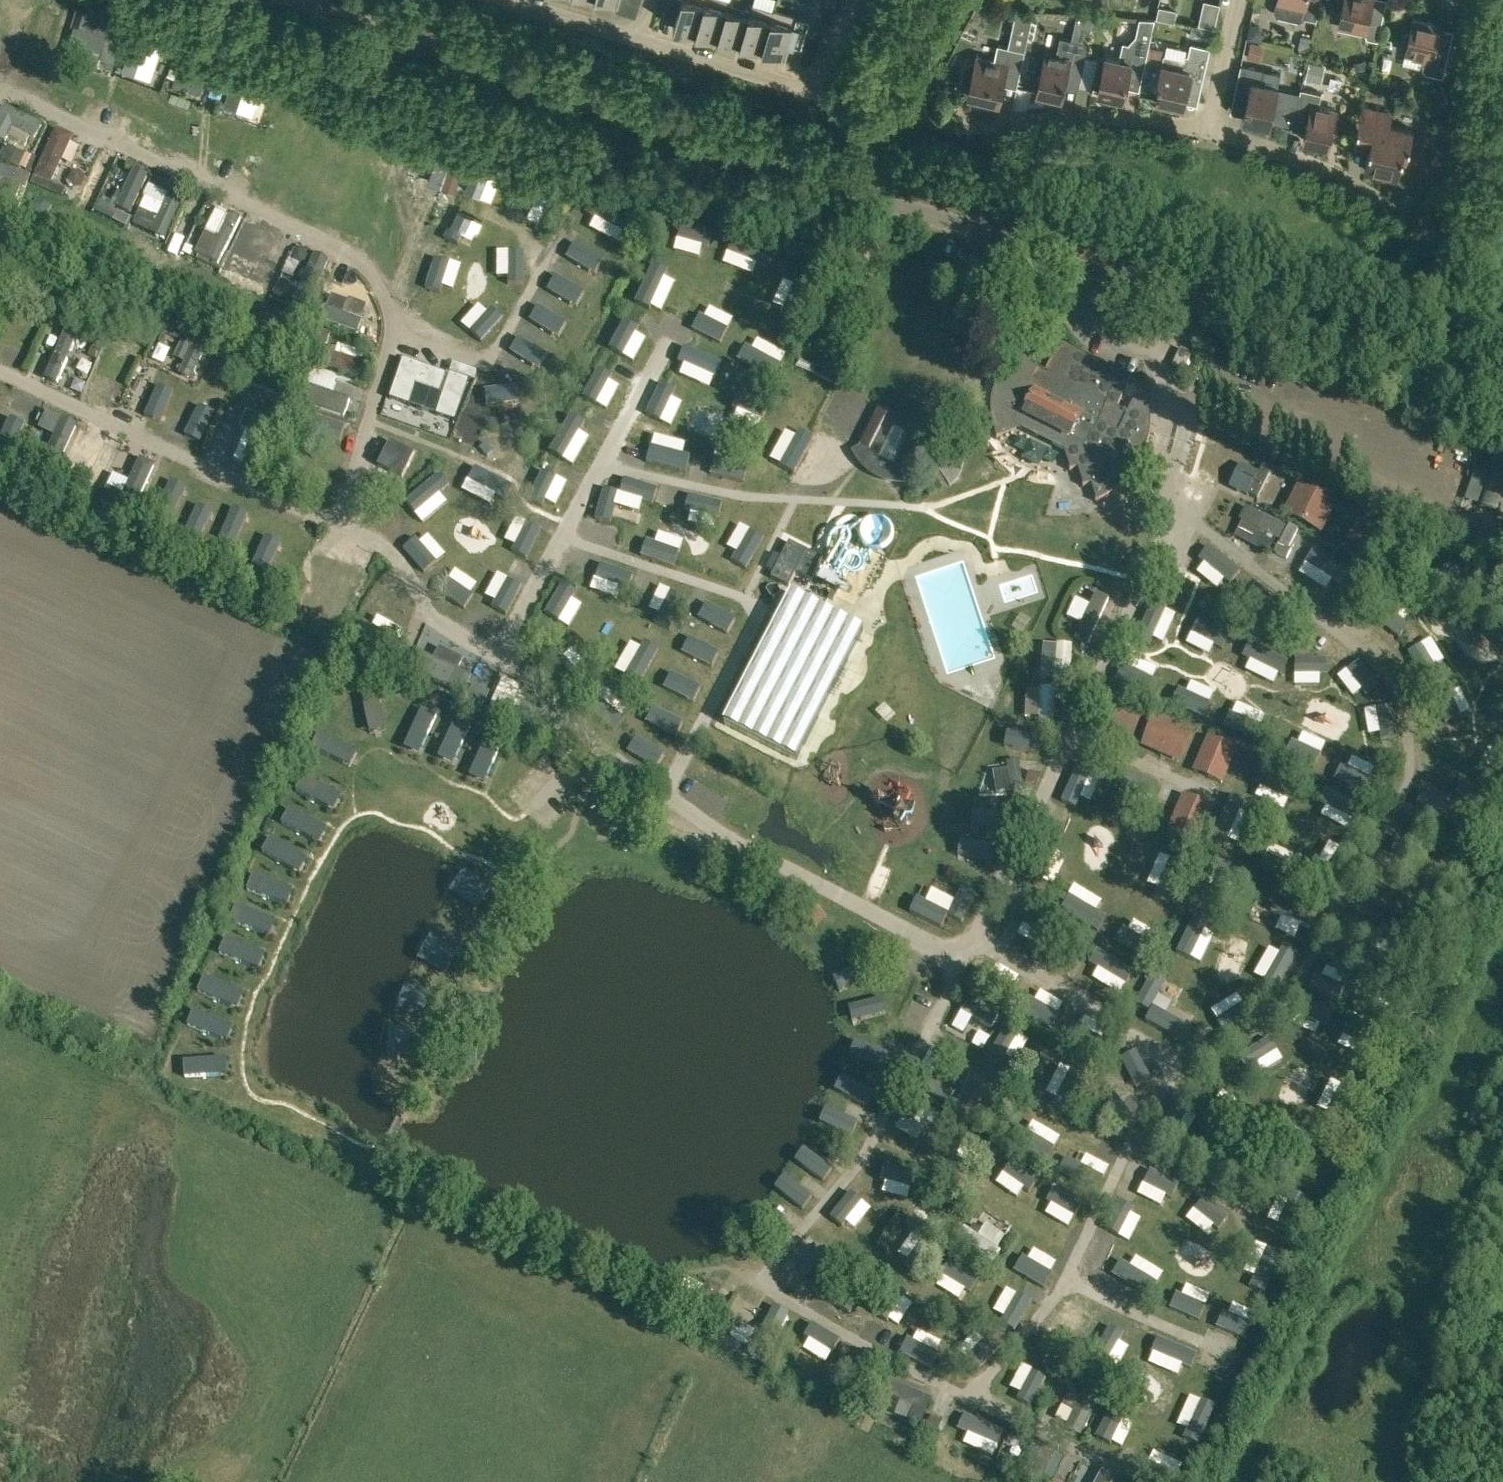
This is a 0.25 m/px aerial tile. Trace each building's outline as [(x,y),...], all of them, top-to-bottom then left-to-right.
[(34,34),(76,43),(83,11),(71,9),(73,0),(41,0),(34,34)] [(664,13),(677,17),(673,27),(696,34),(706,0),(668,0),(664,13)] [(718,39),(730,0),(706,0),(696,34),(697,34),(697,33),(718,39)] [(740,44),(753,4),(752,4),(750,10),(730,3),(731,0),(730,0),(718,39),(719,39),(719,38),(740,44)] [(1204,22),(1220,27),(1227,3),(1217,0),(1210,0),(1204,22)] [(1303,17),(1316,20),(1321,0),(1278,0),(1275,11),(1278,15),(1299,20),(1303,17)] [(1385,6),(1374,4),(1372,0),(1343,0),(1338,23),(1364,28),(1366,38),(1377,40),(1385,6)] [(774,10),(753,4),(740,44),(741,45),(742,43),(763,50),(775,9),(774,9),(774,10)] [(1159,6),(1156,17),(1175,22),(1178,10),(1159,6)] [(975,8),(971,16),(982,18),(982,17),(984,9),(975,8)] [(775,9),(763,50),(764,49),(786,55),(789,43),(801,47),(810,20),(775,9)] [(1025,12),(1015,10),(1011,27),(1022,29),(1025,12)] [(1095,16),(1093,24),(1099,26),(1103,23),(1104,18),(1095,16)] [(1147,56),(1149,48),(1155,20),(1141,17),(1135,45),(1123,42),(1119,59),(1106,56),(1097,93),(1108,95),(1109,98),(1111,100),(1114,101),(1117,100),(1119,98),(1123,99),(1129,69),(1142,72),(1139,88),(1138,88),(1138,89),(1139,89),(1143,72),(1144,67),(1147,56)] [(1443,76),(1453,34),(1439,31),(1441,23),(1413,17),(1410,31),(1406,32),(1403,35),(1402,39),(1404,43),(1407,46),(1405,52),(1425,56),(1423,68),(1425,72),(1443,76)] [(105,63),(119,67),(128,35),(83,22),(72,60),(83,63),(87,50),(107,56),(105,63)] [(1201,37),(1203,27),(1191,24),(1189,35),(1201,37)] [(1313,38),(1301,35),(1298,48),(1310,50),(1313,38)] [(1037,92),(1042,93),(1041,96),(1056,99),(1057,96),(1061,97),(1065,79),(1079,82),(1088,44),(1060,37),(1056,55),(1046,53),(1037,92)] [(159,71),(170,75),(177,56),(138,40),(127,69),(156,80),(159,71)] [(1264,44),(1251,41),(1247,58),(1260,61),(1264,44)] [(1183,106),(1183,102),(1187,86),(1201,89),(1202,83),(1210,48),(1191,43),(1188,55),(1185,54),(1184,58),(1164,54),(1162,64),(1158,82),(1161,82),(1157,100),(1167,102),(1167,104),(1168,105),(1169,106),(1170,107),(1171,107),(1172,108),(1174,108),(1175,108),(1176,107),(1178,107),(1179,106),(1179,105),(1183,106)] [(1005,75),(1019,78),(1025,51),(998,45),(994,60),(977,56),(975,61),(971,62),(968,63),(965,67),(964,71),(965,75),(968,78),(971,80),(968,95),(999,102),(1005,75)] [(182,50),(171,77),(223,98),(231,78),(215,72),(218,64),(182,50)] [(1144,67),(1158,70),(1160,59),(1147,56),(1144,67)] [(1366,60),(1353,62),(1355,70),(1367,67),(1366,60)] [(1326,66),(1309,62),(1305,78),(1322,83),(1326,66)] [(1241,65),(1235,91),(1249,94),(1244,116),(1243,119),(1246,120),(1246,121),(1247,122),(1247,123),(1248,124),(1249,125),(1251,125),(1252,126),(1253,125),(1254,125),(1255,125),(1256,124),(1257,123),(1257,122),(1269,125),(1270,120),(1277,88),(1278,86),(1280,73),(1264,70),(1241,65)] [(240,76),(230,105),(260,115),(270,86),(240,76)] [(1318,106),(1321,93),(1301,89),(1292,129),(1305,132),(1303,140),(1328,145),(1336,110),(1318,106)] [(1435,105),(1433,113),(1446,115),(1448,102),(1440,101),(1435,105)] [(13,137),(18,127),(43,139),(51,123),(11,103),(0,126),(0,131),(13,137)] [(1362,107),(1356,136),(1353,150),(1368,153),(1364,167),(1367,168),(1368,172),(1379,175),(1382,172),(1398,175),(1402,157),(1406,158),(1413,130),(1389,125),(1392,113),(1362,107)] [(1432,120),(1431,137),(1446,138),(1448,120),(1432,120)] [(63,126),(51,152),(69,160),(81,134),(63,126)] [(434,175),(439,148),(424,146),(419,173),(434,175)] [(464,190),(472,154),(444,149),(436,184),(464,190)] [(479,197),(492,165),(480,160),(467,192),(479,197)] [(15,186),(20,167),(0,162),(0,183),(15,186)] [(131,225),(157,174),(141,166),(127,192),(112,185),(100,209),(131,225)] [(516,213),(556,227),(562,210),(552,207),(557,193),(527,182),(516,213)] [(173,239),(188,199),(154,186),(138,226),(173,239)] [(52,206),(36,195),(18,223),(34,234),(52,206)] [(209,200),(188,251),(200,256),(221,205),(209,200)] [(219,207),(203,260),(230,268),(246,216),(219,207)] [(713,229),(680,221),(676,236),(709,245),(713,229)] [(253,264),(266,234),(254,229),(241,259),(253,264)] [(267,230),(252,282),(266,286),(282,235),(267,230)] [(773,250),(732,234),(726,250),(767,266),(773,250)] [(600,291),(614,268),(574,244),(560,268),(600,291)] [(304,289),(292,285),(291,289),(285,287),(283,293),(319,306),(336,258),(318,251),(304,289)] [(489,252),(477,280),(498,290),(494,297),(515,306),(531,271),(489,252)] [(668,268),(652,261),(634,300),(649,307),(668,268)] [(454,278),(433,318),(491,348),(512,308),(454,278)] [(808,291),(792,284),(779,313),(794,320),(808,291)] [(551,298),(557,299),(553,314),(594,325),(600,302),(553,290),(551,298)] [(364,332),(374,306),(341,293),(331,320),(364,332)] [(728,327),(699,312),(691,327),(720,342),(728,327)] [(639,326),(625,318),(609,346),(623,354),(639,326)] [(533,347),(565,362),(576,337),(544,323),(533,347)] [(64,383),(84,337),(69,331),(49,377),(64,383)] [(187,337),(180,358),(188,360),(184,373),(198,377),(208,343),(187,337)] [(119,371),(132,376),(141,353),(115,342),(97,387),(110,392),(119,371)] [(783,364),(745,342),(737,357),(774,379),(783,364)] [(1144,454),(1145,452),(1147,446),(1148,439),(1150,433),(1150,426),(1151,420),(1150,413),(1150,411),(1143,412),(1132,406),(1134,403),(1135,402),(1135,401),(1133,402),(1127,413),(1116,407),(1131,378),(1060,342),(1059,343),(1060,343),(1046,372),(1019,426),(1063,449),(1070,469),(1069,469),(1070,471),(1078,468),(1083,485),(1082,485),(1083,486),(1091,484),(1096,500),(1095,501),(1096,502),(1100,500),(1105,498),(1109,495),(1117,490),(1122,485),(1126,481),(1131,476),(1135,471),(1138,465),(1141,460),(1144,454)] [(342,343),(334,366),(363,375),(371,353),(342,343)] [(721,361),(683,345),(677,359),(715,375),(721,361)] [(1172,366),(1183,371),(1191,354),(1181,349),(1172,366)] [(507,378),(543,396),(555,373),(518,355),(507,378)] [(827,355),(817,375),(833,382),(842,361),(827,355)] [(459,362),(456,372),(409,358),(397,399),(464,419),(480,368),(459,362)] [(1046,372),(1042,370),(1036,367),(1036,366),(1027,372),(1020,361),(1022,360),(1022,359),(1017,362),(1012,365),(1008,369),(1004,373),(1001,378),(998,382),(995,388),(993,393),(992,398),(991,404),(991,409),(991,415),(991,416),(992,423),(994,429),(996,436),(997,438),(998,438),(997,435),(1019,426),(1046,372)] [(612,374),(598,366),(582,395),(597,402),(612,374)] [(352,416),(359,394),(351,392),(354,381),(323,371),(313,403),(352,416)] [(675,388),(660,381),(644,412),(658,419),(675,388)] [(173,390),(157,383),(144,414),(160,421),(173,390)] [(767,403),(737,392),(732,407),(761,418),(767,403)] [(479,433),(489,400),(477,396),(468,429),(479,433)] [(214,411),(199,402),(183,432),(199,441),(214,411)] [(839,406),(827,402),(823,416),(835,419),(839,406)] [(219,451),(252,464),(264,434),(273,438),(280,422),(238,405),(219,451)] [(60,433),(51,454),(70,462),(86,422),(53,409),(45,428),(60,433)] [(860,447),(868,451),(865,458),(862,460),(865,464),(869,468),(873,471),(877,473),(881,476),(886,477),(891,479),(896,480),(901,480),(901,477),(905,469),(913,474),(932,436),(878,409),(860,447)] [(585,421),(571,412),(548,449),(562,457),(585,421)] [(344,424),(311,413),(306,431),(339,440),(344,424)] [(10,414),(0,434),(0,447),(11,452),(26,422),(10,414)] [(813,436),(798,428),(778,464),(793,472),(813,436)] [(94,432),(79,471),(113,485),(128,446),(94,432)] [(415,453),(390,440),(377,465),(402,478),(415,453)] [(689,454),(649,444),(645,460),(685,470),(689,454)] [(146,456),(129,495),(145,502),(161,463),(146,456)] [(747,464),(713,456),(709,472),(743,481),(747,464)] [(1502,516),(1502,469),(1491,464),(1476,506),(1502,516)] [(514,484),(476,465),(468,479),(506,499),(514,484)] [(1241,465),(1230,486),(1247,495),(1258,473),(1241,465)] [(556,476),(542,469),(529,498),(542,505),(556,476)] [(123,471),(115,483),(128,492),(136,480),(123,471)] [(448,486),(438,473),(404,500),(415,513),(448,486)] [(658,486),(624,476),(620,492),(653,503),(658,486)] [(187,485),(169,477),(155,508),(172,516),(187,485)] [(1300,479),(1283,514),(1322,533),(1340,498),(1300,479)] [(611,521),(620,492),(605,487),(596,517),(611,521)] [(723,500),(688,492),(684,510),(719,518),(723,500)] [(211,511),(196,503),(182,533),(198,540),(211,511)] [(248,513),(232,506),(218,537),(234,544),(248,513)] [(1291,555),(1301,524),(1252,507),(1241,537),(1291,555)] [(615,516),(611,534),(629,538),(633,520),(615,516)] [(1397,537),(1358,517),(1338,554),(1377,574),(1397,537)] [(541,528),(527,521),(512,549),(527,556),(541,528)] [(745,568),(763,538),(749,529),(731,559),(745,568)] [(281,541),(265,534),(251,565),(267,572),(281,541)] [(437,560),(416,537),(404,547),(425,571),(437,560)] [(680,550),(647,537),(641,553),(674,566),(680,550)] [(789,541),(771,578),(789,587),(795,573),(807,550),(789,541)] [(1241,568),(1210,543),(1199,556),(1231,581),(1241,568)] [(1347,571),(1311,549),(1302,562),(1339,585),(1347,571)] [(807,550),(795,573),(811,581),(823,558),(807,550)] [(635,574),(601,560),(595,576),(629,589),(635,574)] [(474,593),(447,576),(438,589),(465,607),(474,593)] [(523,586),(508,578),(492,605),(507,614),(523,586)] [(1494,580),(1487,595),(1502,603),(1502,585),(1494,580)] [(577,589),(563,581),(545,612),(558,620),(577,589)] [(687,598),(671,590),(655,621),(671,629),(687,598)] [(791,592),(723,722),(796,760),(864,630),(791,592)] [(1075,617),(1091,624),(1081,649),(1108,659),(1129,602),(1103,592),(1098,603),(1082,597),(1075,617)] [(1153,597),(1135,636),(1150,643),(1168,604),(1153,597)] [(737,617),(707,601),(698,617),(728,633),(737,617)] [(1411,623),(1385,601),(1374,614),(1400,636),(1411,623)] [(404,649),(417,613),(395,605),(382,641),(404,649)] [(1229,631),(1198,615),(1191,630),(1222,646),(1229,631)] [(721,651),(691,636),(683,651),(713,666),(721,651)] [(659,648),(644,639),(625,675),(640,683),(659,648)] [(1289,658),(1250,639),(1243,653),(1282,673),(1289,658)] [(1424,676),(1438,669),(1423,640),(1409,648),(1424,676)] [(1049,642),(1049,679),(1077,680),(1078,643),(1049,642)] [(582,674),(558,648),(545,659),(569,686),(582,674)] [(1327,671),(1327,655),(1295,654),(1294,671),(1327,671)] [(1380,682),(1361,657),(1348,667),(1367,692),(1380,682)] [(1155,693),(1162,678),(1122,661),(1116,676),(1155,693)] [(702,685),(672,671),(664,687),(694,701),(702,685)] [(531,719),(538,707),(520,698),(527,686),(510,677),(498,702),(531,719)] [(1433,690),(1446,719),(1460,713),(1448,684),(1433,690)] [(375,685),(360,689),(370,732),(385,729),(375,685)] [(1212,699),(1179,685),(1172,700),(1205,715),(1212,699)] [(625,718),(594,692),(583,705),(614,731),(625,718)] [(1106,693),(1092,725),(1132,742),(1146,710),(1106,693)] [(1393,703),(1377,705),(1381,736),(1398,734),(1393,703)] [(684,720),(654,705),(646,720),(676,736),(684,720)] [(436,713),(421,706),(403,747),(418,753),(436,713)] [(1270,725),(1230,708),(1224,723),(1263,740),(1270,725)] [(1194,731),(1154,713),(1140,746),(1180,763),(1194,731)] [(473,725),(457,717),(438,757),(453,764),(473,725)] [(1040,750),(1043,735),(1008,728),(1005,743),(1040,750)] [(357,751),(319,732),(311,747),(349,766),(357,751)] [(502,743),(486,736),(469,775),(486,782),(502,743)] [(665,753),(637,736),(628,750),(656,768),(665,753)] [(1207,736),(1192,771),(1222,784),(1237,749),(1207,736)] [(1322,750),(1292,737),(1285,752),(1315,765),(1322,750)] [(1501,745),(1486,774),(1501,782),(1502,778),(1502,746),(1501,745)] [(1014,770),(1003,770),(1003,793),(1029,793),(1029,761),(1014,761),(1014,770)] [(1371,775),(1342,761),(1335,776),(1363,790),(1371,775)] [(1259,765),(1251,782),(1290,801),(1299,784),(1259,765)] [(1089,773),(1074,767),(1060,800),(1075,807),(1089,773)] [(1157,782),(1124,770),(1118,786),(1151,798),(1157,782)] [(1001,773),(991,774),(993,793),(1003,792),(1001,773)] [(342,794),(302,775),(295,791),(334,810),(342,794)] [(1492,794),(1462,779),(1455,794),(1485,809),(1492,794)] [(1359,805),(1325,788),(1318,802),(1352,819),(1359,805)] [(1213,807),(1183,794),(1168,829),(1198,842),(1213,807)] [(1226,840),(1244,801),(1229,794),(1212,833),(1226,840)] [(327,826),(289,807),(281,822),(319,841),(327,826)] [(1007,811),(973,807),(971,824),(1005,827),(1007,811)] [(1359,843),(1346,835),(1328,866),(1341,874),(1359,843)] [(308,858),(271,837),(263,852),(300,872),(308,858)] [(993,841),(960,837),(959,853),(991,857),(993,841)] [(1296,865),(1266,852),(1260,865),(1290,879),(1296,865)] [(1153,897),(1168,904),(1185,865),(1170,858),(1153,897)] [(491,887),(465,869),(450,891),(476,909),(491,887)] [(292,889),(252,873),(247,888),(286,904),(292,889)] [(963,917),(976,891),(962,884),(949,910),(963,917)] [(1130,887),(1123,903),(1117,900),(1109,917),(1148,934),(1162,901),(1130,887)] [(1398,917),(1404,902),(1372,887),(1365,902),(1398,917)] [(1107,915),(1070,893),(1062,906),(1099,928),(1107,915)] [(949,910),(918,894),(911,909),(942,924),(949,910)] [(278,920),(234,904),(228,920),(272,936),(278,920)] [(1059,924),(1030,909),(1024,921),(1052,936),(1059,924)] [(1209,918),(1196,911),(1178,950),(1191,956),(1209,918)] [(1286,917),(1280,929),(1298,937),(1304,925),(1286,917)] [(1411,950),(1418,935),(1383,919),(1376,934),(1411,950)] [(1152,941),(1125,924),(1116,938),(1143,955),(1152,941)] [(459,950),(430,935),(418,958),(447,974),(459,950)] [(265,954),(225,937),(218,953),(259,969),(265,954)] [(1278,986),(1299,950),(1285,942),(1264,978),(1278,986)] [(1135,969),(1097,947),(1090,960),(1128,982),(1135,969)] [(864,961),(833,977),(840,991),(871,976),(864,961)] [(1150,1008),(1167,977),(1153,970),(1137,1000),(1150,1008)] [(1346,985),(1317,971),(1310,987),(1338,1000),(1346,985)] [(244,993),(204,976),(198,991),(238,1008),(244,993)] [(427,1020),(436,994),(405,984),(396,1010),(427,1020)] [(1390,1006),(1362,992),(1354,1007),(1382,1022),(1390,1006)] [(1060,1012),(1030,993),(1021,1009),(1051,1027),(1060,1012)] [(1261,1009),(1252,995),(1217,1017),(1225,1031),(1261,1009)] [(1298,1011),(1327,1025),(1334,1010),(1304,997),(1298,1011)] [(882,998),(848,1007),(853,1022),(887,1013),(882,998)] [(1192,1025),(1154,1004),(1146,1018),(1184,1039),(1192,1025)] [(234,1028),(193,1010),(187,1023),(228,1041),(234,1028)] [(968,1032),(977,1017),(966,1010),(957,1026),(968,1032)] [(969,1038),(991,1046),(1000,1023),(977,1014),(969,1038)] [(1379,1030),(1350,1017),(1343,1032),(1373,1045),(1379,1030)] [(1103,1038),(1074,1020),(1066,1034),(1095,1052),(1103,1038)] [(1019,1034),(1006,1025),(989,1053),(1003,1062),(1019,1034)] [(422,1031),(390,1028),(387,1054),(419,1057),(422,1031)] [(1279,1047),(1270,1034),(1240,1054),(1249,1068),(1279,1047)] [(887,1053),(854,1041),(849,1055),(882,1068),(887,1053)] [(1060,1076),(1067,1068),(1057,1059),(1062,1054),(1054,1047),(1042,1060),(1060,1076)] [(934,1052),(928,1068),(940,1073),(947,1057),(934,1052)] [(227,1073),(226,1057),(184,1060),(185,1076),(227,1073)] [(1083,1077),(1069,1070),(1051,1105),(1065,1111),(1083,1077)] [(873,1092),(841,1076),(834,1090),(866,1106),(873,1092)] [(1336,1127),(1355,1088),(1342,1082),(1323,1120),(1336,1127)] [(976,1084),(963,1106),(990,1122),(1003,1100),(976,1084)] [(1189,1109),(1175,1101),(1157,1132),(1171,1140),(1189,1109)] [(857,1122),(826,1107),(820,1122),(851,1136),(857,1122)] [(1055,1145),(1019,1123),(1010,1137),(1046,1159),(1055,1145)] [(832,1168),(804,1148),(795,1161),(823,1181),(832,1168)] [(1103,1175),(1067,1155),(1059,1169),(1096,1189),(1103,1175)] [(1030,1189),(1039,1177),(1013,1158),(1004,1170),(1030,1189)] [(911,1188),(915,1173),(884,1165),(880,1180),(911,1188)] [(1180,1181),(1151,1166),(1144,1181),(1173,1196),(1180,1181)] [(812,1197),(783,1176),(774,1188),(803,1209),(812,1197)] [(868,1176),(855,1193),(878,1212),(891,1196),(868,1176)] [(1082,1204),(1054,1188),(1046,1201),(1075,1217),(1082,1204)] [(1292,1228),(1307,1195),(1294,1189),(1278,1222),(1292,1228)] [(862,1202),(850,1192),(830,1217),(842,1227),(862,1202)] [(1229,1214),(1204,1194),(1194,1207),(1219,1227),(1229,1214)] [(1120,1234),(1135,1207),(1121,1199),(1106,1226),(1120,1234)] [(985,1215),(968,1233),(994,1259),(1012,1242),(985,1215)] [(935,1247),(922,1238),(904,1265),(917,1274),(935,1247)] [(832,1262),(824,1246),(795,1262),(803,1278),(832,1262)] [(1265,1291),(1283,1252),(1268,1246),(1250,1284),(1265,1291)] [(1053,1271),(1023,1253),(1015,1268),(1044,1285),(1053,1271)] [(1157,1280),(1122,1258),(1113,1271),(1148,1294),(1157,1280)] [(979,1277),(950,1259),(942,1272),(971,1290),(979,1277)] [(907,1291),(892,1281),(874,1310),(889,1319),(907,1291)] [(1033,1299),(1018,1291),(1001,1320),(1016,1329),(1033,1299)] [(1206,1303),(1177,1291),(1171,1305),(1200,1318),(1206,1303)] [(781,1304),(769,1329),(785,1337),(797,1312),(781,1304)] [(1254,1323),(1224,1310),(1218,1324),(1248,1337),(1254,1323)] [(1090,1346),(1099,1319),(1089,1316),(1087,1323),(1079,1320),(1072,1340),(1090,1346)] [(1125,1333),(1110,1323),(1087,1358),(1103,1368),(1125,1333)] [(839,1342),(812,1324),(804,1337),(831,1355),(839,1342)] [(939,1352),(908,1336),(900,1350),(931,1367),(939,1352)] [(1200,1353),(1159,1336),(1153,1349),(1194,1367),(1200,1353)] [(998,1349),(986,1337),(962,1361),(975,1373),(998,1349)] [(1047,1376),(1033,1369),(1018,1396),(1032,1404),(1047,1376)] [(925,1412),(931,1398),(885,1378),(879,1391),(925,1412)] [(1216,1404),(1202,1397),(1184,1435),(1198,1441),(1216,1404)] [(1127,1411),(1112,1404),(1096,1434),(1112,1442),(1127,1411)] [(1003,1432),(964,1415),(957,1430),(997,1447),(1003,1432)] [(1142,1456),(1135,1469),(1160,1481),(1176,1481),(1179,1476),(1142,1456)]
